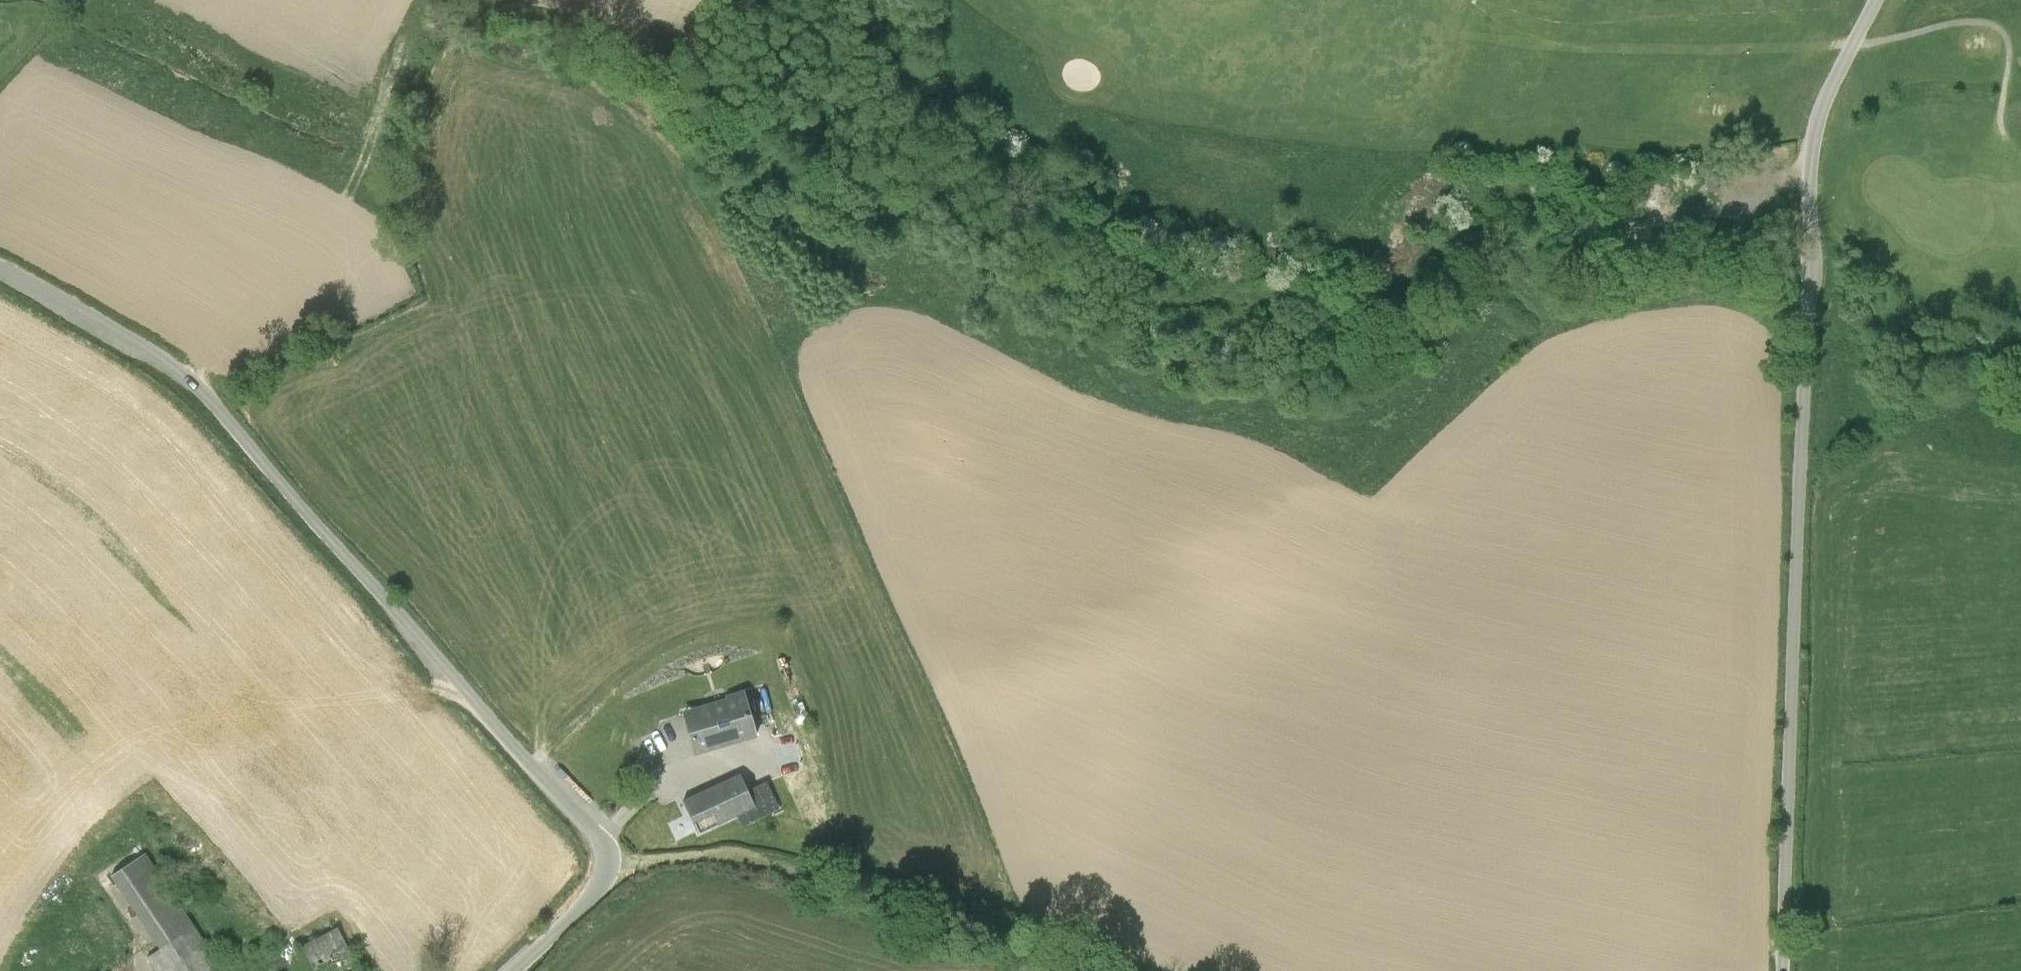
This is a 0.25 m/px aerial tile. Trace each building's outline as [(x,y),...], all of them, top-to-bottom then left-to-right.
[(681,710),(695,753),(757,734),(744,691),(681,710)] [(757,782),(768,807),(791,797),(779,772),(757,782)] [(666,819),(677,842),(750,805),(734,774),(679,802),(683,810),(666,819)] [(191,922),(144,851),(111,874),(160,947),(148,955),(159,970),(224,970),(191,922)] [(360,969),(339,925),(301,943),(314,970),(355,970),(360,969)]
